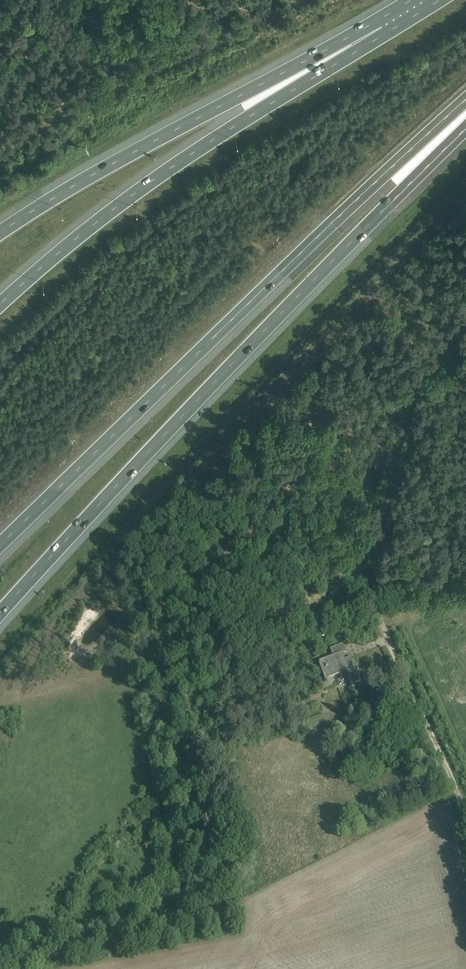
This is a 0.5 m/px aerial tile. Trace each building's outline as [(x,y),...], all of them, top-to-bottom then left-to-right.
[(347,672),(353,689),(362,685),(352,657),(345,660),(343,653),(347,652),(344,644),(330,649),(333,656),(319,662),(326,680),(347,672)] [(348,740),(341,743),(346,755),(348,754),(350,758),(359,754),(357,750),(354,751),(348,740)]
